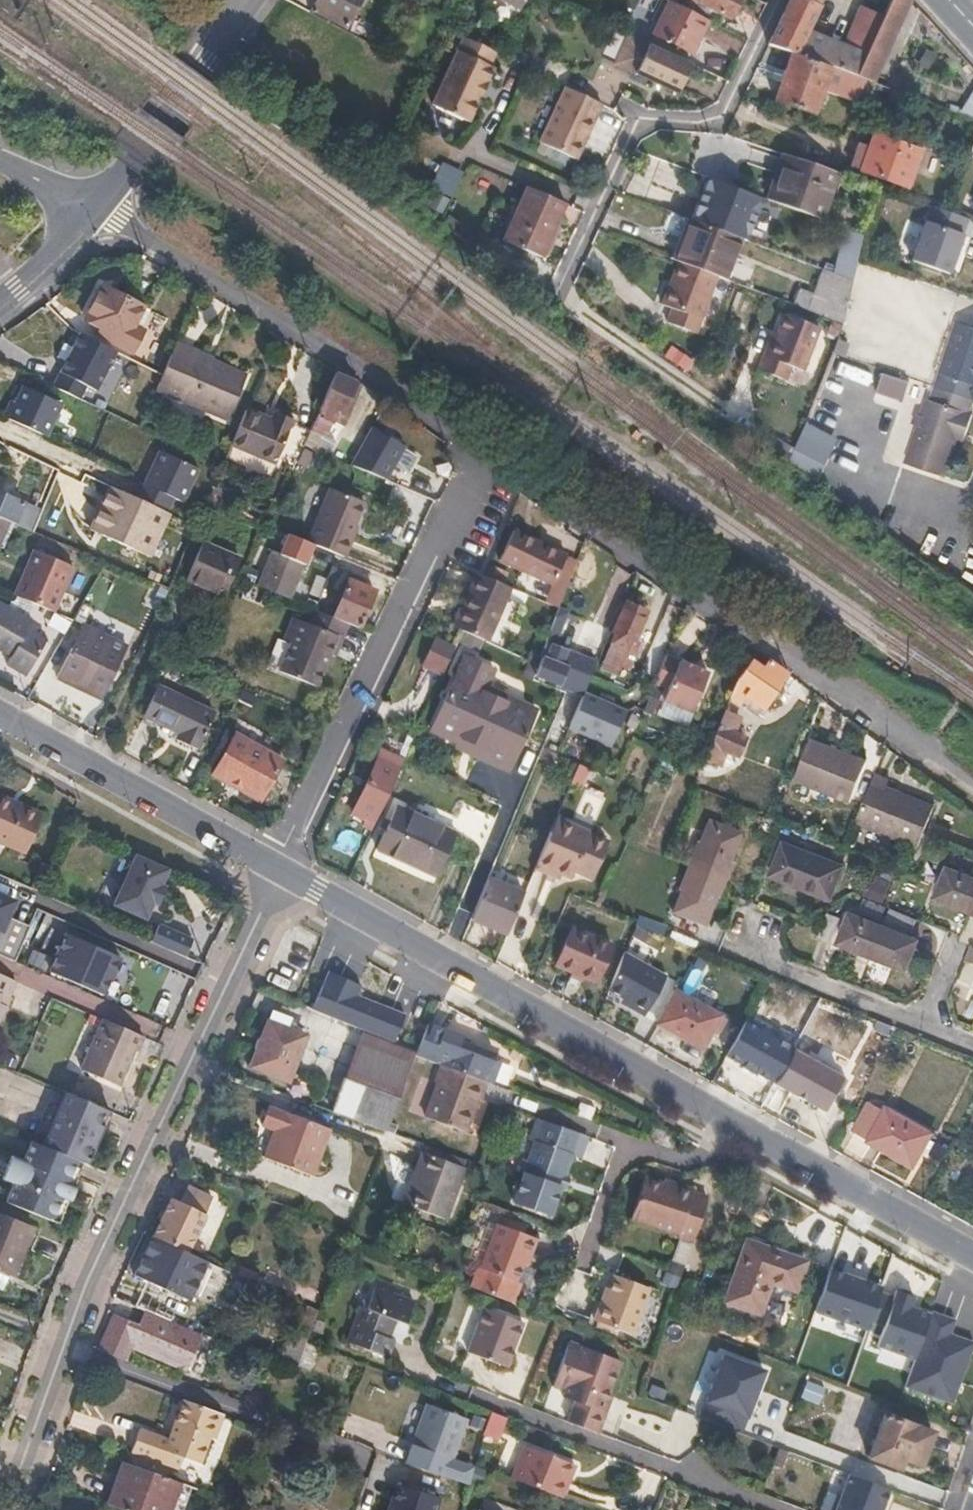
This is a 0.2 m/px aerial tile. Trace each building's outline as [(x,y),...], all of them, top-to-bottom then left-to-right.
[(361,0),(318,0),(315,4),(349,22),(361,0)] [(418,5),(408,0),(406,0),(401,11),(411,17),(418,5)] [(525,0),(497,0),(519,12),(525,0)] [(705,19),(685,8),(670,0),(653,31),(688,49),(705,19)] [(734,0),(690,0),(685,8),(705,19),(715,24),(720,14),(726,16),(734,0)] [(814,0),(786,0),(764,45),(786,53),(824,67),(850,75),(860,55),(869,37),(878,19),(867,13),(848,50),(802,33),(815,6),(811,5),(814,0)] [(907,0),(887,0),(878,19),(869,37),(860,55),(850,75),(867,82),(907,0)] [(687,64),(625,33),(611,61),(672,92),(687,64)] [(477,94),(482,84),(484,85),(492,67),(487,65),(493,52),(461,37),(431,105),(468,122),(479,96),(477,94)] [(520,63),(524,54),(515,50),(511,59),(520,63)] [(816,90),(824,67),(786,53),(778,77),(816,90)] [(808,113),(816,90),(778,77),(770,101),(808,113)] [(571,159),(598,102),(566,88),(562,86),(534,142),(571,159)] [(960,108),(972,116),(972,88),(960,108)] [(903,188),(916,152),(869,135),(856,171),(903,188)] [(819,220),(837,174),(783,155),(767,200),(819,220)] [(430,187),(451,196),(462,172),(441,162),(430,187)] [(733,227),(745,196),(701,179),(690,209),(733,227)] [(538,257),(562,205),(521,187),(498,239),(538,257)] [(950,250),(961,218),(924,206),(913,239),(950,250)] [(719,278),(734,238),(685,219),(670,259),(671,260),(710,275),(719,278)] [(767,251),(772,237),(747,227),(741,241),(767,251)] [(843,280),(857,234),(849,231),(834,276),(843,280)] [(905,259),(938,270),(942,272),(950,250),(913,239),(905,259)] [(689,331),(710,275),(671,260),(655,303),(665,308),(664,310),(688,320),(685,330),(689,331)] [(830,321),(843,280),(834,276),(809,267),(800,291),(785,285),(779,301),(830,321)] [(142,331),(151,313),(108,292),(92,325),(140,349),(147,333),(142,331)] [(685,330),(688,320),(664,310),(660,321),(685,330)] [(793,369),(808,326),(776,313),(769,332),(764,330),(751,368),(780,379),(785,365),(793,369)] [(952,322),(936,371),(972,383),(972,329),(952,322)] [(79,333),(52,386),(77,397),(84,384),(95,390),(114,352),(79,333)] [(224,417),(243,373),(173,342),(153,388),(224,417)] [(936,371),(927,400),(967,413),(972,393),(972,383),(936,371)] [(349,407),(345,405),(354,384),(336,372),(318,410),(331,415),(343,421),(349,407)] [(902,402),(908,381),(881,374),(875,394),(902,402)] [(58,403),(19,385),(11,403),(7,401),(0,415),(0,416),(43,435),(58,403)] [(910,425),(914,426),(902,462),(941,475),(952,439),(961,442),(970,414),(967,413),(927,400),(922,399),(917,415),(914,414),(910,425)] [(273,459),(290,420),(271,411),(268,418),(243,407),(229,440),(273,459)] [(323,431),(331,415),(318,410),(311,426),(323,431)] [(789,458),(821,472),(836,437),(804,423),(789,458)] [(329,453),(336,438),(323,431),(311,426),(304,441),(329,453)] [(370,427),(350,463),(385,480),(404,446),(370,427)] [(307,463),(313,450),(302,446),(296,459),(307,463)] [(177,504),(193,471),(155,454),(139,487),(134,485),(128,499),(160,514),(167,499),(177,504)] [(344,532),(360,498),(329,483),(304,536),(314,541),(339,552),(347,533),(344,532)] [(169,518),(160,514),(128,499),(107,490),(87,527),(151,559),(169,518)] [(30,515),(15,508),(17,505),(0,497),(0,520),(5,522),(23,530),(30,515)] [(555,580),(567,550),(537,537),(515,528),(503,557),(555,580)] [(292,530),(282,550),(305,561),(314,541),(304,536),(292,530)] [(223,588),(239,551),(202,535),(185,571),(223,588)] [(44,609),(64,564),(25,546),(5,592),(44,609)] [(290,595),(305,561),(282,550),(274,547),(259,581),(290,595)] [(485,640),(509,582),(477,570),(453,625),(485,640)] [(357,625),(372,591),(354,583),(357,576),(349,573),(330,613),(347,621),(357,625)] [(633,636),(645,611),(626,600),(613,626),(617,628),(607,650),(611,652),(605,665),(612,668),(618,655),(621,656),(631,635),(633,636)] [(24,629),(28,619),(0,605),(0,650),(10,655),(5,664),(24,673),(42,637),(24,629)] [(281,636),(287,639),(274,669),(312,686),(328,652),(332,654),(347,621),(330,613),(314,606),(308,619),(292,611),(281,636)] [(523,650),(531,634),(506,621),(498,638),(523,650)] [(563,666),(568,653),(557,649),(565,628),(554,624),(535,676),(561,686),(568,668),(563,666)] [(101,701),(124,648),(76,626),(52,678),(101,701)] [(444,674),(456,646),(436,638),(424,665),(444,674)] [(656,679),(667,652),(652,646),(641,672),(656,679)] [(538,708),(488,686),(495,669),(466,655),(435,730),(485,752),(483,758),(513,771),(538,708)] [(739,707),(746,696),(763,707),(768,699),(770,697),(773,698),(776,698),(782,688),(781,684),(779,683),(786,671),(768,661),(764,667),(749,658),(734,680),(730,689),(732,690),(727,699),(739,707)] [(690,711),(707,672),(679,660),(663,700),(690,711)] [(214,707),(159,681),(146,708),(182,725),(177,734),(197,743),(214,707)] [(612,746),(626,712),(584,694),(570,728),(612,746)] [(735,754),(743,736),(732,730),(738,716),(722,710),(703,759),(718,764),(724,750),(735,754)] [(260,795),(283,755),(236,729),(213,769),(260,795)] [(851,802),(868,761),(812,738),(796,778),(851,802)] [(380,828),(405,768),(383,759),(358,818),(380,828)] [(581,787),(589,768),(578,763),(570,783),(581,787)] [(916,846),(933,803),(886,784),(888,778),(875,772),(854,821),(916,846)] [(23,844),(35,817),(37,813),(0,797),(0,843),(20,852),(23,844)] [(446,876),(464,833),(403,806),(385,850),(446,876)] [(594,833),(557,819),(541,862),(575,875),(578,868),(580,869),(594,833)] [(726,863),(738,833),(706,820),(694,851),(691,850),(685,863),(723,878),(728,864),(726,863)] [(594,874),(608,838),(594,833),(580,869),(594,874)] [(825,897),(837,867),(795,851),(796,848),(780,841),(766,876),(781,883),(782,881),(825,897)] [(154,903),(161,886),(159,885),(167,868),(135,854),(128,871),(120,874),(116,886),(118,892),(113,904),(145,919),(152,902),(154,903)] [(717,893),(723,878),(685,863),(679,878),(682,880),(671,909),(703,923),(716,892),(717,893)] [(972,900),(972,876),(947,866),(943,878),(941,882),(936,895),(969,909),(972,900)] [(521,915),(529,894),(494,880),(478,921),(513,935),(521,915)] [(885,901),(888,888),(875,885),(872,898),(885,901)] [(14,920),(24,896),(0,886),(0,929),(2,929),(0,934),(0,956),(14,962),(29,927),(14,920)] [(884,913),(887,906),(875,902),(873,909),(884,913)] [(910,930),(916,917),(888,907),(883,920),(910,930)] [(870,954),(880,923),(849,911),(837,942),(870,954)] [(827,949),(838,920),(825,915),(815,944),(827,949)] [(961,939),(972,942),(972,917),(967,915),(961,939)] [(907,969),(919,938),(880,923),(870,954),(907,969)] [(180,953),(186,938),(154,924),(147,939),(155,943),(180,953)] [(603,980),(617,944),(575,928),(561,964),(603,980)] [(100,994),(118,957),(83,942),(80,945),(68,940),(63,952),(37,942),(29,961),(100,994)] [(193,960),(180,953),(155,943),(149,959),(186,975),(193,960)] [(647,1015),(667,974),(624,953),(604,994),(647,1015)] [(882,990),(890,967),(871,961),(863,983),(882,990)] [(681,985),(695,993),(705,974),(691,966),(681,985)] [(9,1001),(17,980),(0,972),(0,1019),(9,1001)] [(458,1028),(301,972),(291,1001),(414,1044),(413,1047),(441,1057),(487,1073),(496,1050),(488,1047),(489,1045),(456,1033),(458,1028)] [(709,1046),(726,1015),(666,982),(653,1008),(669,1017),(666,1022),(709,1046)] [(114,1088),(129,1053),(132,1054),(140,1035),(100,1018),(76,1071),(114,1088)] [(286,1080),(303,1036),(267,1022),(249,1065),(286,1080)] [(742,1060),(758,1032),(743,1022),(727,1052),(742,1060)] [(397,1093),(413,1049),(357,1030),(342,1075),(397,1093)] [(822,1108),(841,1074),(798,1049),(780,1083),(822,1108)] [(466,1123),(479,1090),(481,1090),(487,1073),(441,1057),(435,1072),(438,1073),(425,1108),(466,1123)] [(385,1128),(397,1093),(342,1075),(335,1093),(325,1091),(321,1104),(385,1128)] [(61,1095),(55,1109),(41,1145),(78,1160),(83,1162),(95,1132),(86,1128),(93,1109),(61,1095)] [(915,1165),(933,1132),(888,1107),(886,1112),(870,1103),(855,1129),(871,1138),(870,1141),(915,1165)] [(311,1175),(328,1128),(265,1104),(258,1122),(274,1128),(263,1157),(311,1175)] [(553,1211),(573,1151),(582,1153),(589,1133),(540,1117),(534,1137),(538,1139),(519,1199),(553,1211)] [(41,1145),(26,1139),(18,1160),(8,1157),(0,1180),(0,1181),(11,1185),(5,1202),(53,1221),(61,1199),(66,1200),(72,1186),(68,1185),(78,1160),(41,1145)] [(350,1173),(372,1173),(372,1148),(349,1149),(350,1173)] [(445,1211),(463,1165),(422,1149),(404,1194),(445,1211)] [(692,1236),(705,1197),(692,1193),(694,1187),(668,1179),(667,1182),(645,1175),(631,1216),(692,1236)] [(187,1250),(208,1198),(184,1188),(177,1205),(165,1201),(151,1234),(187,1250)] [(502,1212),(500,1219),(498,1218),(486,1246),(520,1260),(520,1257),(527,1260),(537,1232),(523,1228),(526,1221),(502,1212)] [(3,1273),(7,1275),(27,1225),(0,1215),(0,1281),(3,1273)] [(192,1296),(207,1258),(187,1250),(151,1234),(136,1273),(192,1296)] [(791,1290),(801,1261),(744,1239),(721,1300),(756,1313),(767,1282),(791,1290)] [(514,1275),(517,1267),(520,1260),(486,1246),(480,1263),(478,1262),(469,1286),(510,1301),(519,1277),(514,1275)] [(831,1270),(816,1314),(865,1331),(867,1324),(878,1293),(881,1287),(831,1270)] [(597,1290),(605,1293),(637,1306),(645,1283),(612,1272),(608,1285),(600,1283),(597,1290)] [(359,1304),(349,1330),(345,1342),(385,1356),(392,1336),(385,1334),(392,1318),(404,1322),(412,1299),(388,1291),(390,1283),(373,1277),(363,1304),(359,1304)] [(595,1297),(597,1297),(589,1318),(626,1333),(637,1306),(605,1293),(597,1290),(595,1297)] [(895,1299),(878,1293),(867,1324),(884,1330),(895,1299)] [(877,1347),(916,1361),(933,1314),(913,1307),(916,1300),(897,1293),(895,1299),(884,1330),(877,1347)] [(511,1342),(519,1320),(479,1306),(472,1327),(511,1342)] [(189,1362),(203,1329),(149,1308),(143,1322),(113,1311),(101,1342),(128,1352),(133,1339),(189,1362)] [(972,1352),(972,1340),(953,1333),(957,1320),(934,1311),(933,1314),(916,1361),(907,1386),(955,1402),(972,1352)] [(503,1366),(511,1342),(472,1327),(463,1352),(503,1366)] [(305,1369),(315,1344),(304,1339),(294,1364),(305,1369)] [(565,1340),(555,1369),(549,1386),(561,1391),(559,1397),(572,1401),(565,1421),(597,1432),(611,1395),(605,1394),(617,1359),(565,1340)] [(726,1356),(708,1405),(751,1420),(768,1371),(726,1356)] [(845,1392),(833,1437),(864,1445),(876,1401),(845,1392)] [(216,1437),(223,1414),(183,1399),(170,1436),(139,1426),(131,1448),(178,1465),(182,1456),(200,1462),(208,1436),(216,1437)] [(449,1461),(462,1425),(422,1410),(409,1446),(449,1461)] [(682,1448),(695,1417),(678,1410),(665,1440),(682,1448)] [(495,1443),(502,1419),(485,1413),(479,1436),(495,1443)] [(916,1466),(930,1432),(880,1413),(864,1456),(894,1467),(897,1459),(916,1466)] [(568,1465),(522,1446),(519,1453),(508,1480),(556,1498),(568,1465)] [(181,1482),(121,1460),(106,1504),(123,1509),(170,1509),(181,1482)] [(892,1490),(834,1470),(820,1509),(885,1509),(892,1490)] [(436,1500),(395,1487),(388,1509),(433,1509),(436,1500)]
